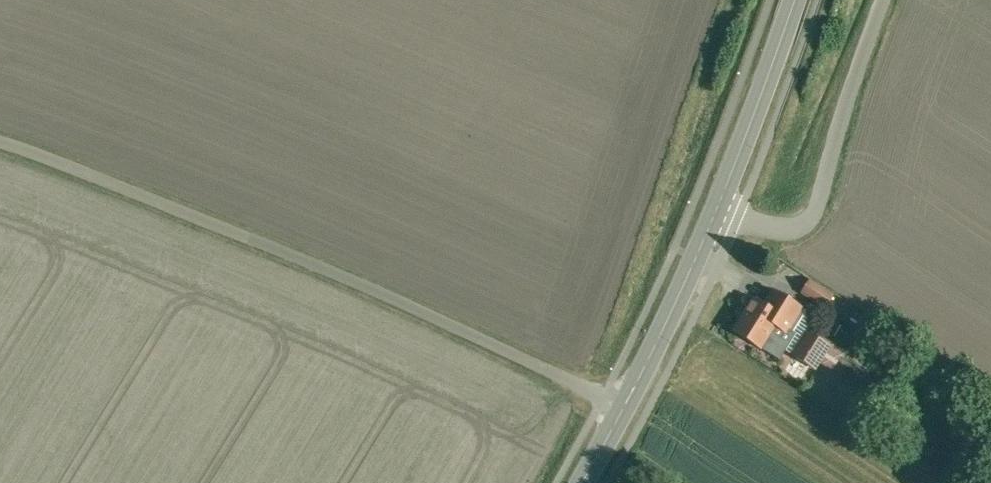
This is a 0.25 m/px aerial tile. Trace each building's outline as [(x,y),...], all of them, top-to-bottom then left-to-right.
[(833,298),(810,283),(803,294),(826,309),(833,298)] [(774,289),(764,305),(754,298),(747,310),(743,308),(738,309),(736,312),(737,317),(741,319),(734,331),(781,360),(797,333),(789,329),(803,307),(774,289)] [(830,346),(809,332),(794,355),(815,369),(830,346)]
